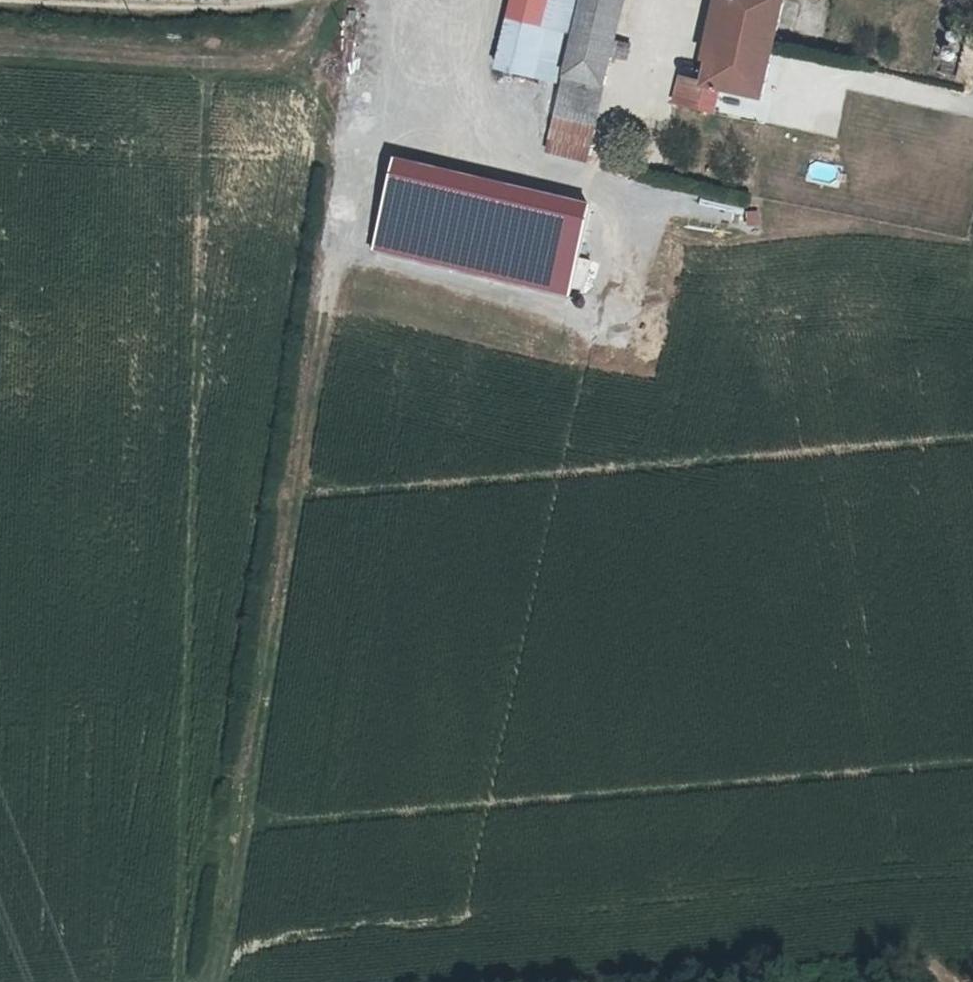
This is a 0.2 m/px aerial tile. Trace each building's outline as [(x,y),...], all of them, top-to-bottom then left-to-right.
[(532,0),(500,0),(495,25),(526,31),(532,0)] [(561,36),(568,0),(532,0),(526,31),(556,37),(561,38),(561,36)] [(612,0),(568,0),(561,36),(604,44),(612,0)] [(669,105),(704,112),(709,86),(757,96),(774,0),(713,0),(698,84),(674,79),(669,105)] [(546,88),(556,37),(526,31),(495,25),(485,76),(546,88)] [(561,38),(552,83),(595,91),(601,59),(604,44),(561,36),(561,38)] [(619,47),(604,44),(601,59),(616,62),(619,47)] [(595,91),(552,83),(545,115),(589,123),(595,91)] [(562,294),(581,201),(383,161),(364,254),(562,294)]
